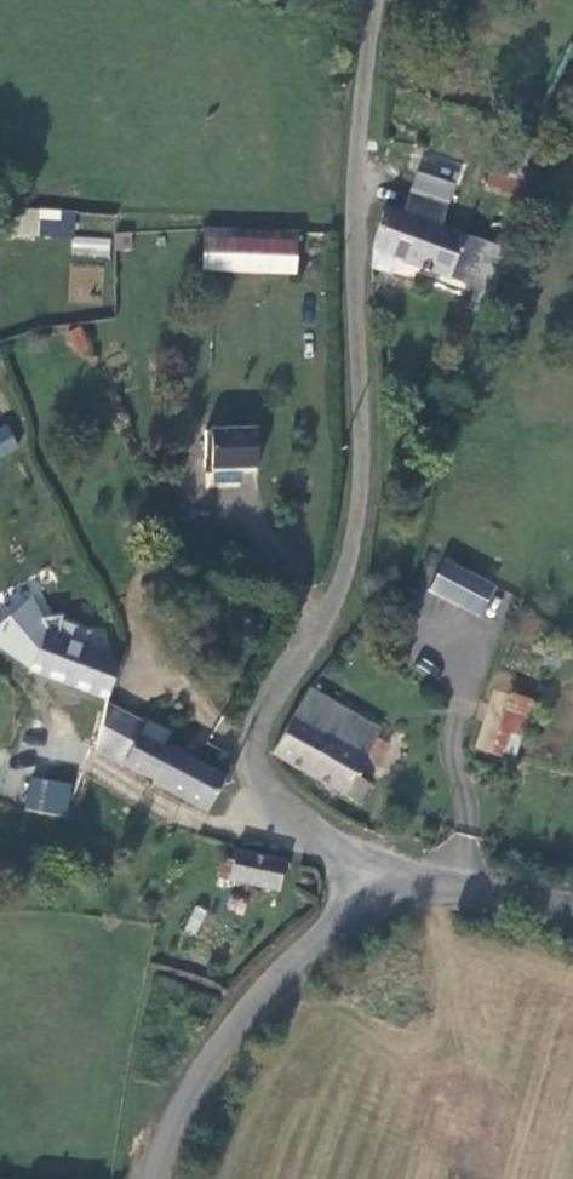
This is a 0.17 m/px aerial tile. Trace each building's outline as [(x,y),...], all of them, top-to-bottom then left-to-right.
[(530,188),(492,175),(487,188),(525,202),(530,188)] [(390,212),(373,259),(374,270),(391,276),(397,260),(483,292),(479,304),(494,309),(514,256),(445,231),(459,191),(424,178),(408,219),(390,212)] [(0,221),(0,250),(41,252),(43,223),(0,221)] [(210,267),(299,270),(301,234),(211,230),(210,267)] [(71,255),(109,258),(111,239),(73,236),(71,255)] [(71,329),(74,354),(88,353),(86,327),(71,329)] [(0,426),(0,458),(19,447),(6,423),(0,426)] [(246,466),(260,465),(260,432),(213,433),(214,487),(247,486),(246,466)] [(494,588),(446,563),(430,593),(479,618),(494,588)] [(29,668),(107,700),(119,665),(78,651),(80,644),(44,629),(29,668)] [(29,679),(21,674),(16,670),(9,680),(21,691),(29,679)] [(275,754),(308,774),(346,711),(310,691),(275,754)] [(513,762),(532,705),(513,699),(494,756),(513,762)] [(100,719),(133,739),(140,726),(105,706),(100,719)] [(356,776),(382,733),(346,711),(308,774),(361,805),(373,786),(356,776)] [(88,742),(125,763),(121,769),(201,814),(219,779),(162,749),(160,753),(133,739),(100,719),(88,742)] [(67,816),(71,782),(27,777),(23,811),(67,816)] [(217,857),(212,876),(277,891),(284,862),(237,850),(233,861),(217,857)]
